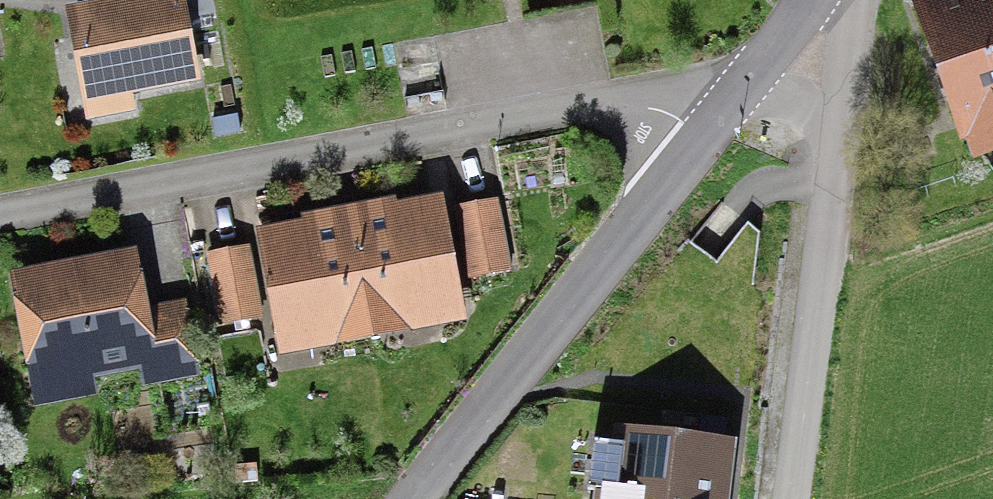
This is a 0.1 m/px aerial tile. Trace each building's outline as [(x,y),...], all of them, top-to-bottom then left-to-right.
[(87,122),(136,113),(134,100),(202,87),(190,23),(216,19),(212,0),(121,0),(66,10),(87,122)] [(912,9),(961,149),(966,147),(974,168),(992,162),(992,0),(936,0),(912,9)] [(512,273),(500,201),(456,209),(469,280),(512,273)] [(334,230),(275,241),(294,342),(451,313),(432,211),(371,223),(334,230)] [(200,379),(186,301),(148,308),(138,252),(10,274),(34,409),(98,398),(95,382),(141,374),(144,388),(200,379)] [(259,315),(248,254),(208,261),(220,323),(259,315)] [(624,439),(617,498),(722,498),(727,450),(624,439)]
